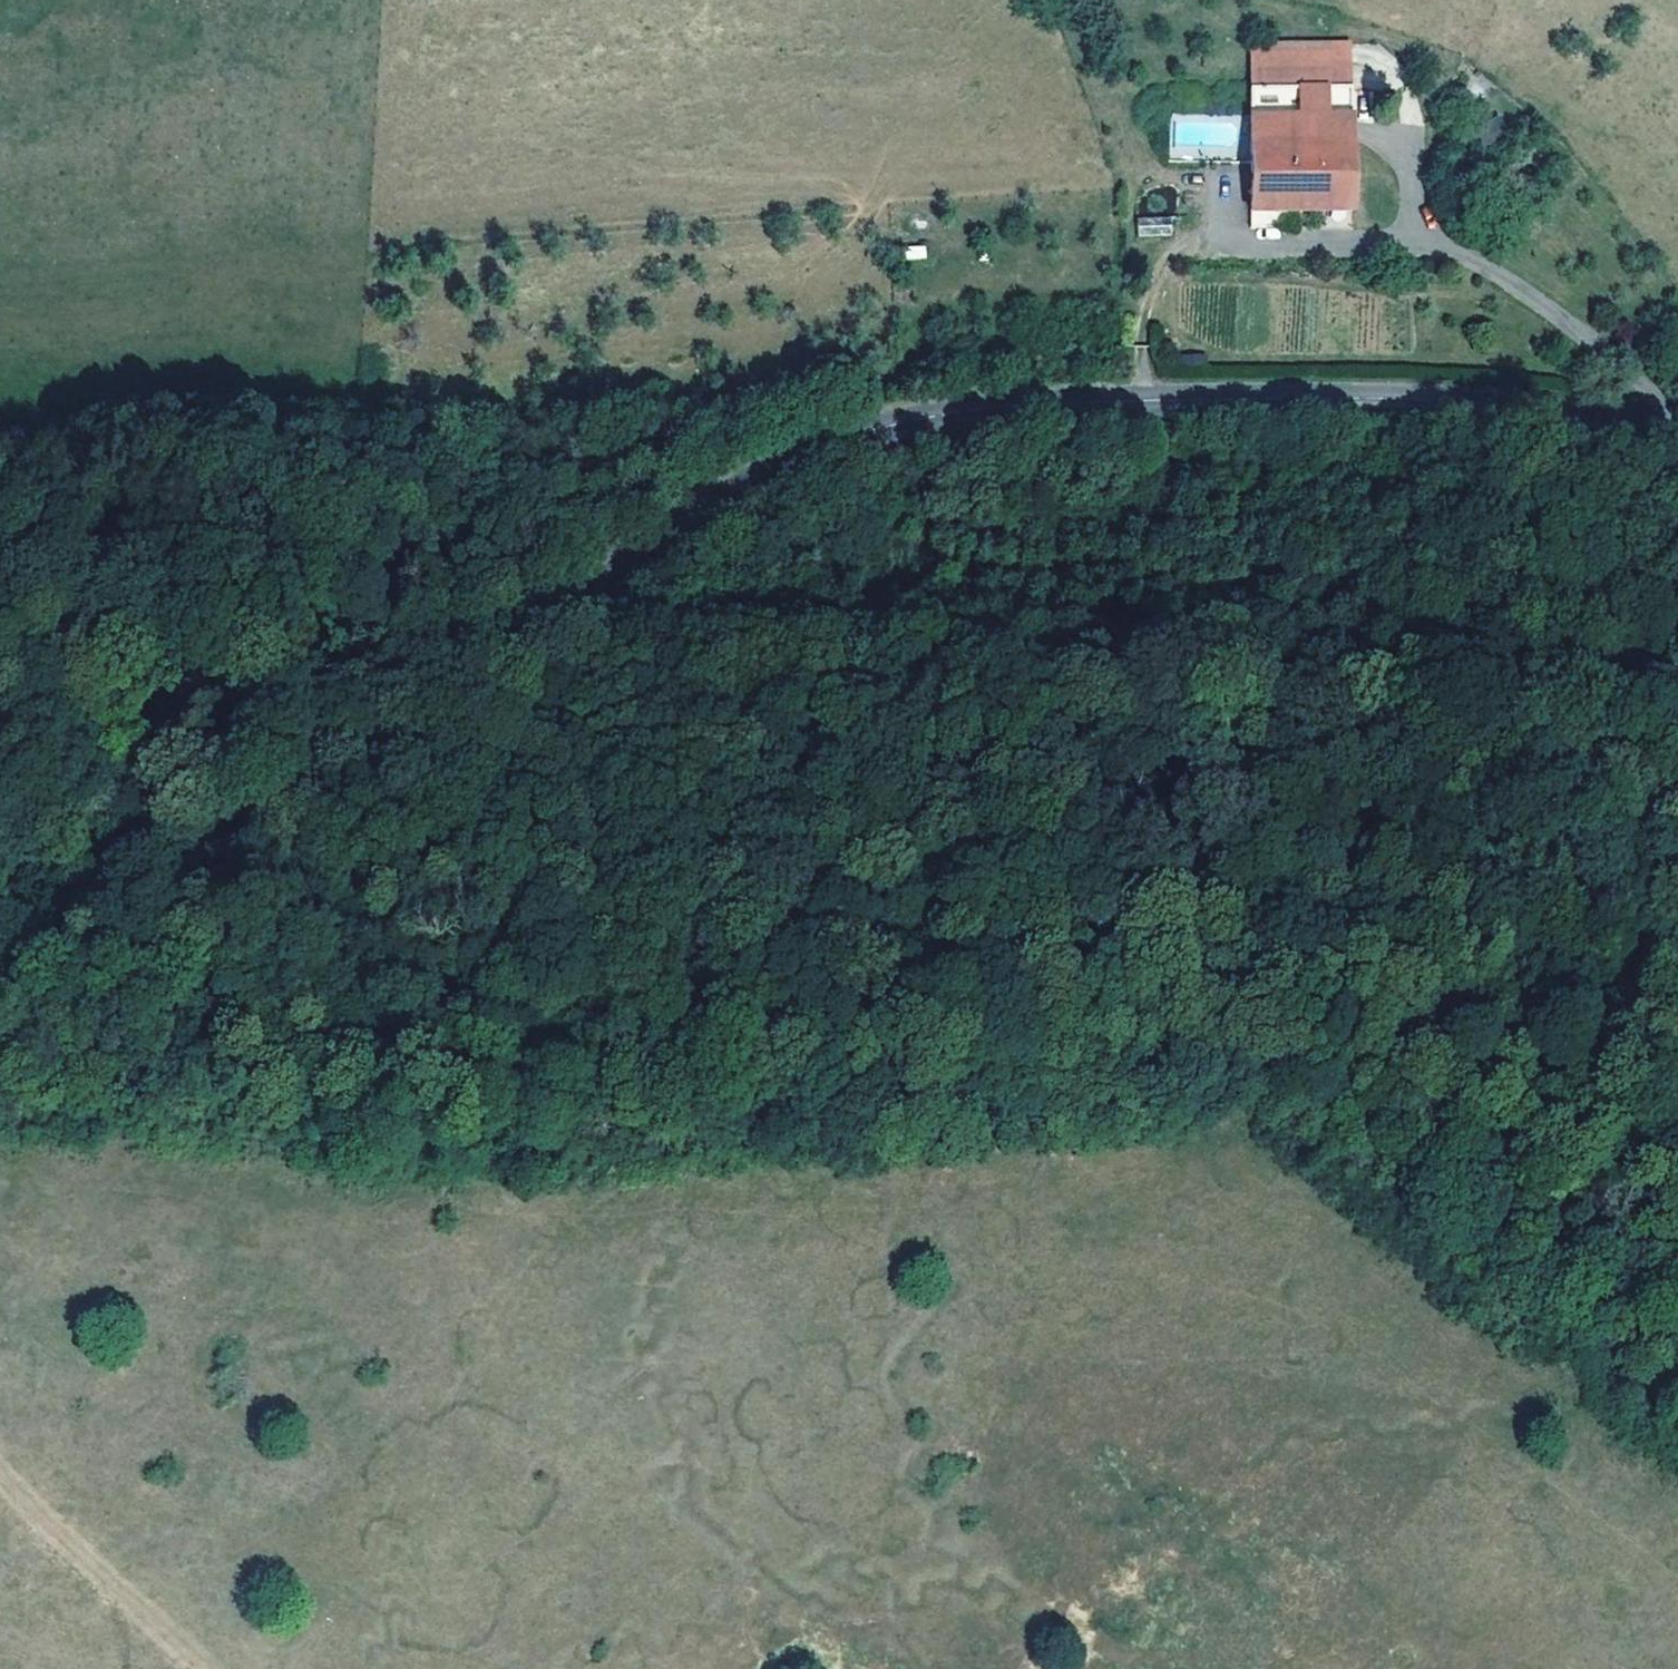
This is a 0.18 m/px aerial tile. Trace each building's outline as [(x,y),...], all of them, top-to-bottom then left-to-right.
[(1282,211),(1350,211),(1350,89),(1250,89),(1250,228),(1282,228),(1282,211)] [(1137,236),(1172,236),(1172,216),(1137,217),(1137,236)]
